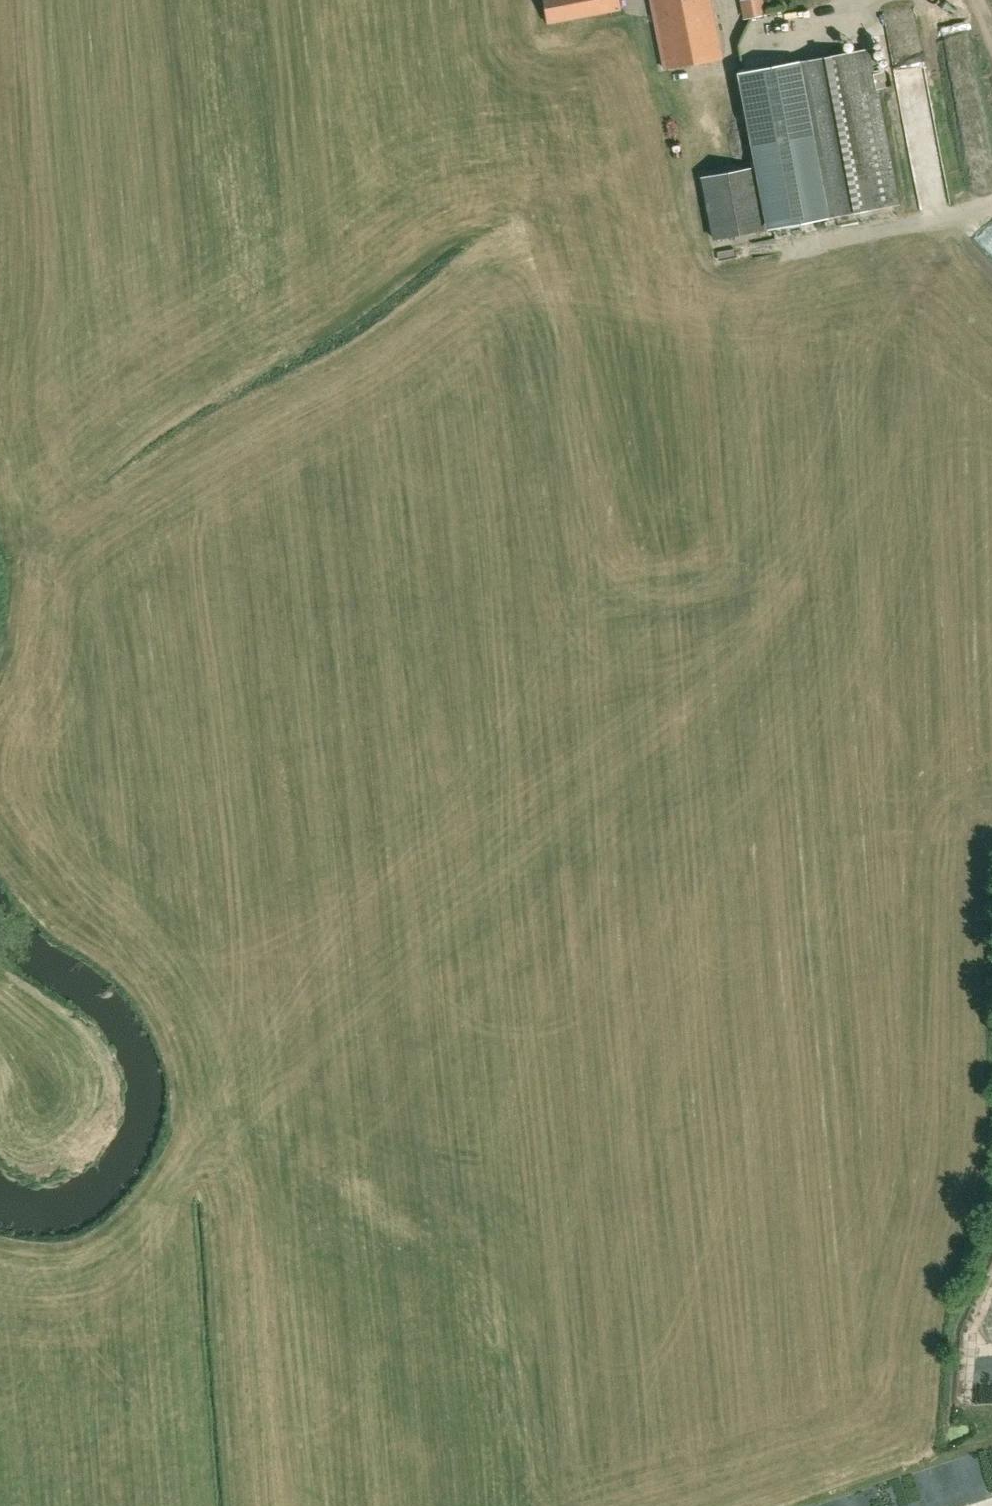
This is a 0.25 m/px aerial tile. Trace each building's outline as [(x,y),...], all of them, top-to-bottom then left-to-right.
[(548,22),(619,9),(617,0),(544,0),(548,22)] [(709,0),(650,0),(664,68),(721,57),(709,0)] [(764,9),(762,0),(741,0),(740,0),(742,13),(764,9)] [(873,71),(869,49),(744,72),(773,227),(898,204),(877,90),(885,87),(883,71),(880,72),(879,69),(873,71)] [(754,166),(705,175),(717,240),(766,232),(754,166)]
